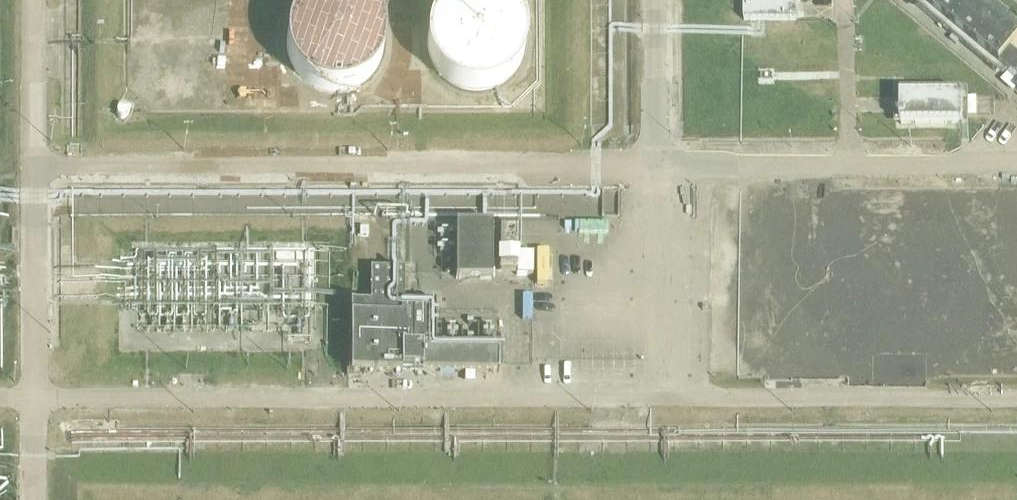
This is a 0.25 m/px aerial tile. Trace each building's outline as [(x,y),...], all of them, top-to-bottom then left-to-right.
[(388,41),(386,32),(383,24),(379,16),(373,9),(366,4),(360,0),(312,0),(308,2),(301,7),(295,14),(290,21),(285,34),(284,48),(286,62),(292,74),(301,85),(313,93),(326,97),(340,98),(353,95),(366,89),(376,79),(383,68),(388,54),(388,41)] [(531,39),(529,30),(525,21),(520,14),(514,7),(507,2),(504,0),(455,0),(447,5),(441,11),(435,18),(431,26),(428,35),(427,46),(429,57),(432,68),(438,77),(446,85),(455,92),(466,96),(477,97),(488,97),(499,93),(509,88),(518,80),(524,71),(529,61),(531,50),(531,39)] [(796,0),(744,0),(744,20),(796,20),(796,0)] [(1011,55),(1016,47),(1016,22),(991,0),(908,0),(995,72),(999,67),(1016,83),(1016,60),(1011,55)] [(961,125),(962,97),(900,96),(900,124),(961,125)] [(456,279),(492,279),(492,225),(456,225),(456,279)] [(338,230),(64,232),(66,382),(340,380),(338,230)] [(517,254),(518,230),(501,230),(499,270),(516,270),(516,276),(532,277),(532,255),(517,254)] [(351,372),(402,372),(502,372),(502,345),(436,345),(436,302),(404,302),(404,269),(371,269),(371,302),(352,302),(351,372)] [(0,462),(0,499),(13,499),(13,462),(0,462)]
